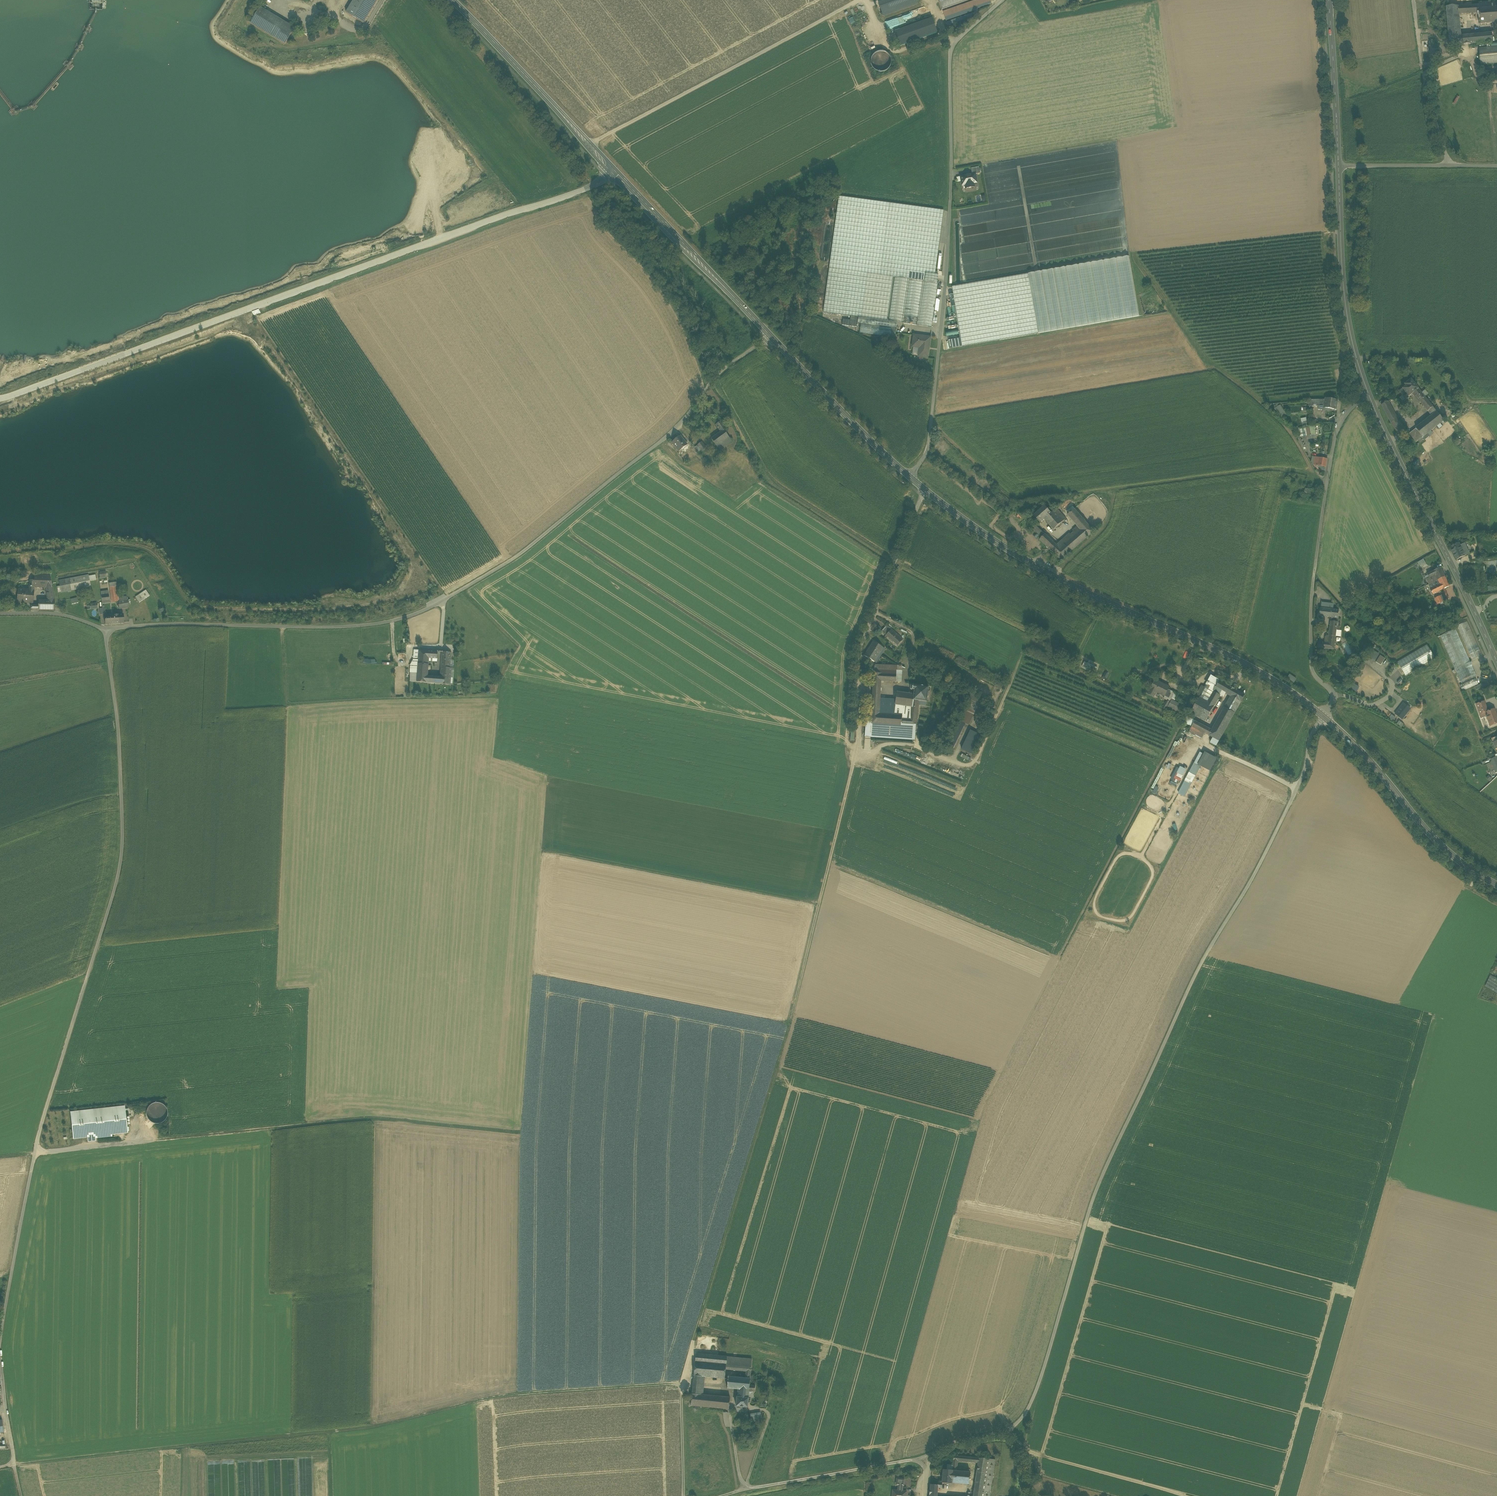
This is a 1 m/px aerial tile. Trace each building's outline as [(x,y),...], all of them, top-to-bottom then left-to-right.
[(363,23),(378,0),(354,0),(346,13),(363,23)] [(918,3),(916,0),(887,0),(878,3),(883,16),(918,3)] [(942,10),(971,0),(938,0),(942,10)] [(946,21),(976,11),(976,9),(991,4),(990,0),(977,0),(943,12),(946,21)] [(1482,24),(1494,23),(1492,1),(1480,3),(1480,4),(1481,12),(1482,24)] [(1480,4),(1467,5),(1468,14),(1481,12),(1480,4)] [(1467,5),(1460,6),(1460,14),(1468,14),(1467,5)] [(1452,46),(1466,45),(1465,36),(1463,36),(1460,14),(1460,6),(1448,7),(1452,46)] [(250,23),(285,44),(295,28),(260,7),(250,23)] [(975,12),(946,22),(948,25),(976,15),(975,12)] [(889,28),(901,23),(897,16),(886,21),(889,28)] [(932,18),(894,32),(899,46),(937,33),(932,18)] [(1493,33),(1478,34),(1479,44),(1494,42),(1493,33)] [(1471,44),(1479,44),(1478,34),(1470,35),(1471,44)] [(1480,65),(1496,63),(1496,47),(1491,47),(1479,48),(1480,65)] [(877,71),(881,72),(885,71),(888,69),(890,66),(891,62),(890,58),(888,54),(885,52),(881,52),(877,52),(873,55),(871,58),(871,62),(871,66),(874,69),(877,71)] [(965,185),(966,189),(974,187),(974,184),(977,183),(975,174),(972,174),(960,177),(961,182),(962,186),(965,185)] [(839,196),(829,268),(867,273),(909,279),(923,281),(924,281),(937,283),(938,275),(935,274),(944,211),(839,196)] [(1129,256),(1028,274),(1038,333),(1139,315),(1129,256)] [(858,317),(861,318),(867,273),(829,268),(823,312),(850,316),(858,317)] [(897,322),(903,323),(909,279),(867,273),(861,318),(897,322)] [(948,340),(950,348),(1038,333),(1028,274),(952,287),(953,294),(955,306),(961,338),(948,340)] [(903,323),(917,325),(923,281),(909,279),(903,323)] [(937,283),(924,281),(918,325),(932,327),(938,283),(937,283)] [(896,328),(897,322),(861,318),(858,317),(858,322),(857,323),(861,324),(896,328)] [(895,338),(896,328),(861,324),(859,333),(895,338)] [(918,357),(928,358),(930,337),(914,335),(912,347),(913,347),(919,348),(918,356),(918,357)] [(1410,396),(1413,393),(1419,389),(1411,379),(1406,384),(1405,384),(1406,386),(1403,389),(1406,393),(1409,397),(1410,396)] [(1420,390),(1419,389),(1413,393),(1420,401),(1425,397),(1420,390)] [(1425,397),(1430,404),(1433,402),(1433,401),(1433,400),(1428,394),(1425,397)] [(1420,401),(1428,411),(1433,407),(1430,404),(1425,397),(1420,401)] [(1326,408),(1334,410),(1336,401),(1328,399),(1326,408)] [(1398,434),(1404,430),(1400,424),(1399,423),(1398,421),(1397,420),(1387,402),(1381,405),(1391,423),(1398,434)] [(1279,403),(1274,405),(1279,414),(1284,412),(1279,403)] [(701,416),(705,420),(715,412),(711,407),(701,416)] [(1437,412),(1433,407),(1428,411),(1432,416),(1437,412)] [(1419,433),(1423,437),(1444,421),(1437,412),(1432,416),(1416,428),(1419,433)] [(711,438),(716,445),(728,437),(723,430),(726,428),(720,421),(715,425),(720,431),(711,438)] [(1409,433),(1413,438),(1419,433),(1416,428),(1409,433)] [(1423,437),(1419,433),(1413,438),(1416,442),(1423,437)] [(672,443),(679,452),(687,445),(680,436),(672,443)] [(703,445),(699,447),(697,449),(700,453),(702,455),(705,459),(707,457),(710,455),(707,451),(703,445)] [(1314,465),(1319,466),(1319,467),(1321,470),(1325,471),(1326,467),(1327,459),(1316,457),(1314,465)] [(1034,515),(1041,523),(1045,519),(1051,514),(1051,513),(1045,506),(1034,515)] [(1057,508),(1051,513),(1051,514),(1045,519),(1054,530),(1066,519),(1057,508)] [(1094,532),(1075,509),(1070,514),(1068,515),(1078,527),(1081,530),(1087,538),(1094,532)] [(1033,530),(1041,538),(1045,534),(1036,526),(1033,530)] [(1076,534),(1075,532),(1071,535),(1073,537),(1067,543),(1073,550),(1087,538),(1081,530),(1076,534)] [(1053,542),(1045,534),(1041,538),(1040,540),(1047,547),(1053,542)] [(1064,540),(1064,541),(1067,543),(1073,537),(1071,535),(1070,534),(1064,540)] [(1062,540),(1056,545),(1060,549),(1067,543),(1064,541),(1063,541),(1062,540)] [(1060,549),(1056,545),(1053,542),(1047,547),(1050,550),(1061,560),(1073,550),(1067,543),(1060,549)] [(1460,546),(1459,543),(1451,546),(1453,550),(1452,550),(1456,560),(1465,556),(1460,546)] [(1460,546),(1465,556),(1469,553),(1465,543),(1460,546)] [(1424,559),(1414,564),(1417,568),(1426,563),(1424,559)] [(1425,578),(1429,585),(1445,577),(1441,567),(1427,574),(1428,577),(1425,578)] [(91,587),(90,581),(89,576),(88,575),(59,581),(60,586),(61,592),(61,593),(91,587)] [(1450,586),(1445,577),(1429,585),(1429,586),(1434,594),(1450,586)] [(51,582),(50,582),(39,581),(38,581),(37,587),(47,587),(49,600),(49,601),(54,600),(51,582)] [(109,583),(112,602),(119,601),(118,597),(116,582),(109,583)] [(18,601),(28,602),(29,590),(19,590),(18,601)] [(101,592),(102,601),(110,600),(108,590),(101,592)] [(136,597),(139,602),(150,596),(146,590),(136,597)] [(1443,601),(1444,602),(1449,599),(1446,593),(1446,592),(1445,592),(1444,593),(1445,594),(1440,596),(1440,597),(1443,601)] [(54,610),(54,600),(49,601),(49,600),(39,601),(39,606),(40,609),(40,610),(54,610)] [(118,601),(119,609),(129,607),(127,600),(119,601),(118,601)] [(1320,617),(1338,619),(1339,610),(1333,610),(1321,608),(1320,617)] [(106,624),(119,623),(118,615),(106,616),(106,624)] [(1331,621),(1329,636),(1336,637),(1336,636),(1339,637),(1341,635),(1341,632),(1340,631),(1337,630),(1338,622),(1331,621)] [(881,631),(886,635),(891,629),(887,625),(881,631)] [(886,635),(898,646),(903,640),(891,629),(886,635)] [(1460,681),(1462,684),(1475,678),(1477,677),(1474,672),(1475,671),(1472,666),(1471,662),(1471,663),(1470,662),(1456,629),(1440,636),(1460,681)] [(1336,637),(1329,636),(1328,643),(1325,642),(1324,648),(1334,650),(1336,637)] [(871,660),(874,662),(883,648),(873,642),(864,656),(868,658),(867,660),(870,662),(871,660)] [(1397,662),(1406,676),(1435,659),(1426,644),(1397,662)] [(883,648),(874,662),(876,663),(885,649),(883,648)] [(430,651),(419,650),(419,660),(417,682),(427,683),(428,676),(429,661),(429,658),(430,651)] [(1379,654),(1373,650),(1369,657),(1375,661),(1379,654)] [(443,652),(442,667),(449,668),(450,660),(450,653),(443,652)] [(1380,655),(1376,662),(1381,665),(1385,659),(1380,655)] [(417,682),(419,660),(413,660),(410,665),(410,682),(417,682)] [(1084,662),(1081,667),(1095,675),(1098,668),(1087,662),(1087,663),(1084,662)] [(873,669),(873,682),(881,682),(881,681),(896,682),(896,671),(902,671),(902,666),(876,665),(876,669),(873,669)] [(451,668),(449,668),(442,667),(441,678),(436,677),(435,683),(450,685),(451,668)] [(1297,679),(1290,674),(1287,678),(1294,683),(1297,679)] [(1210,683),(1216,687),(1220,681),(1214,677),(1211,682),(1210,683)] [(1460,686),(1463,692),(1478,685),(1476,678),(1475,678),(1460,685),(1460,686)] [(1155,680),(1151,688),(1157,691),(1156,692),(1157,692),(1165,696),(1168,689),(1169,687),(1161,682),(1155,680)] [(1482,685),(1484,689),(1495,684),(1494,680),(1482,685)] [(980,681),(976,689),(990,694),(993,686),(980,681)] [(1205,687),(1199,697),(1200,697),(1208,702),(1214,691),(1216,687),(1210,683),(1211,682),(1208,681),(1205,687)] [(1226,693),(1227,694),(1231,687),(1220,681),(1216,687),(1226,693)] [(1359,687),(1352,683),(1349,688),(1357,692),(1359,687)] [(919,701),(926,702),(928,687),(911,685),(910,690),(914,690),(914,695),(913,700),(919,701)] [(1196,695),(1199,697),(1205,687),(1202,685),(1196,695)] [(880,698),(881,687),(873,686),(871,719),(871,725),(915,728),(916,728),(919,704),(919,701),(913,700),(914,695),(897,692),(896,700),(880,698)] [(1224,697),(1226,693),(1216,687),(1214,691),(1221,695),(1224,697)] [(1154,697),(1157,692),(1156,692),(1157,691),(1151,688),(1150,690),(1148,694),(1154,697)] [(1245,695),(1234,689),(1231,696),(1212,730),(1209,735),(1213,738),(1219,741),(1245,695)] [(1178,694),(1172,691),(1169,698),(1167,701),(1171,702),(1172,700),(1174,701),(1178,694)] [(1191,713),(1206,721),(1220,696),(1221,695),(1214,691),(1208,702),(1200,697),(1191,712),(1191,713)] [(969,725),(981,699),(971,694),(959,720),(969,725)] [(1174,715),(1174,714),(1176,711),(1181,713),(1184,707),(1174,701),(1172,700),(1171,702),(1166,710),(1174,715)] [(1476,705),(1479,712),(1487,709),(1484,702),(1476,705)] [(1395,714),(1398,717),(1407,706),(1404,703),(1395,714)] [(1410,709),(1407,706),(1398,717),(1402,719),(1410,709)] [(1490,726),(1496,724),(1496,716),(1496,714),(1495,709),(1488,712),(1487,709),(1479,712),(1480,715),(1485,713),(1486,713),(1487,716),(1486,716),(1487,718),(1488,721),(1488,720),(1490,726)] [(1208,728),(1184,715),(1182,719),(1181,721),(1185,723),(1190,726),(1192,726),(1205,733),(1208,728)] [(871,725),(871,719),(866,718),(865,737),(914,740),(915,728),(871,725)] [(946,745),(953,749),(965,724),(958,721),(946,745)] [(1202,738),(1205,733),(1192,726),(1189,731),(1196,735),(1202,738)] [(980,735),(970,731),(961,749),(971,754),(980,735)] [(1216,746),(1219,741),(1213,738),(1210,743),(1216,746)] [(1194,763),(1195,764),(1197,765),(1203,754),(1200,752),(1194,763)] [(1201,766),(1210,771),(1217,759),(1204,753),(1198,765),(1201,766)] [(1201,766),(1197,765),(1195,764),(1179,794),(1185,797),(1188,791),(1201,766)] [(1172,780),(1173,781),(1174,778),(1179,769),(1180,768),(1177,767),(1170,779),(1172,780)] [(1178,780),(1180,781),(1185,772),(1179,769),(1174,778),(1178,780)] [(1496,993),(1496,978),(1491,974),(1485,986),(1496,993)] [(148,1108),(146,1112),(147,1116),(148,1120),(151,1122),(155,1124),(159,1123),(163,1122),(166,1119),(167,1115),(167,1111),(165,1107),(162,1104),(158,1103),(154,1103),(151,1105),(148,1108)] [(74,1138),(88,1137),(95,1136),(127,1132),(125,1106),(71,1112),(74,1138)] [(696,1354),(695,1362),(726,1365),(727,1357),(696,1354)] [(737,1357),(727,1357),(726,1365),(726,1370),(746,1371),(745,1378),(728,1377),(727,1388),(738,1389),(749,1391),(749,1385),(750,1380),(750,1376),(752,1359),(737,1357)] [(695,1362),(693,1381),(704,1382),(705,1377),(724,1379),(725,1375),(726,1370),(726,1365),(695,1362)] [(703,1394),(704,1387),(693,1386),(691,1406),(726,1409),(729,1409),(730,1397),(703,1394)] [(747,1407),(749,1391),(738,1389),(736,1406),(747,1407)] [(750,1414),(752,1423),(762,1421),(761,1413),(750,1414)] [(952,1470),(957,1471),(958,1461),(978,1463),(979,1458),(954,1455),(952,1470)] [(979,1458),(978,1463),(973,1495),(982,1495),(987,1459),(979,1458)] [(987,1459),(982,1495),(990,1495),(995,1459),(987,1459)] [(942,1483),(951,1483),(951,1482),(952,1470),(943,1469),(942,1482),(942,1483)] [(970,1472),(957,1471),(952,1470),(951,1482),(969,1483),(970,1472)] [(906,1492),(902,1491),(902,1485),(899,1485),(898,1491),(893,1491),(892,1495),(906,1495),(906,1492)]
